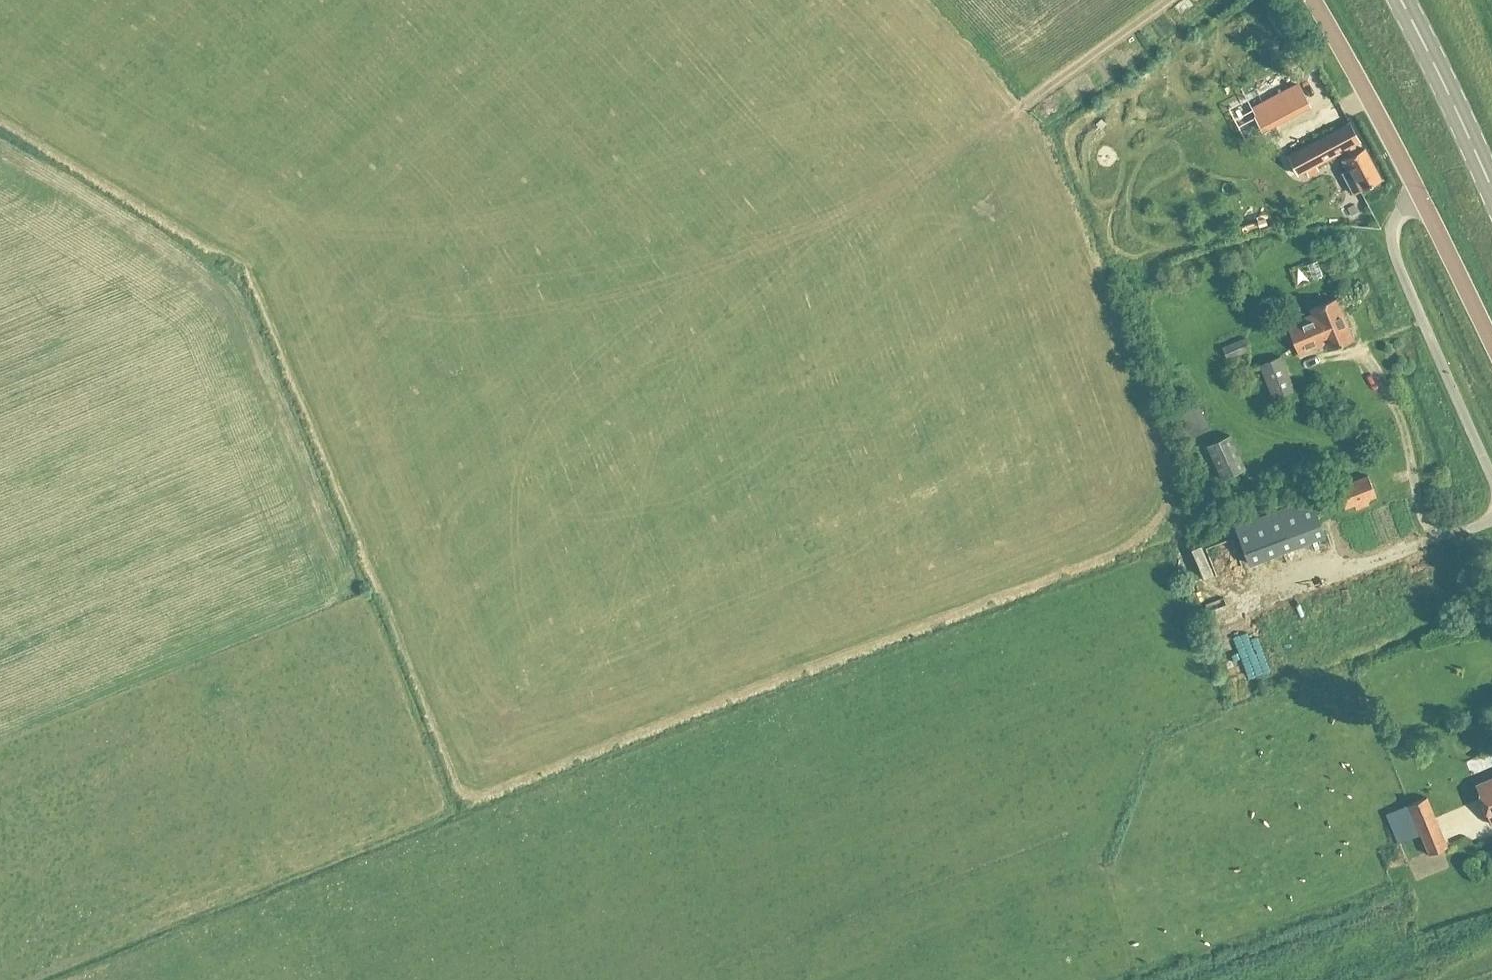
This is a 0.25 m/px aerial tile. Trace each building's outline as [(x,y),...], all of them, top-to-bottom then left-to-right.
[(1281,90),(1294,114),(1312,105),(1299,80),(1281,90)] [(1263,99),(1250,106),(1264,131),(1276,124),(1263,99)] [(1349,121),(1309,142),(1288,153),(1298,173),(1305,170),(1308,175),(1319,169),(1316,164),(1348,147),(1352,154),(1345,158),(1352,171),(1347,173),(1356,191),(1361,189),(1381,179),(1365,147),(1363,148),(1357,151),(1354,145),(1360,142),(1360,141),(1349,121)] [(1312,313),(1286,323),(1298,353),(1325,342),(1328,349),(1353,339),(1336,296),(1310,306),(1312,313)] [(1246,335),(1224,344),(1229,357),(1251,348),(1246,335)] [(1292,386),(1279,354),(1258,363),(1261,372),(1270,394),(1292,386)] [(1200,407),(1182,412),(1188,436),(1206,431),(1200,407)] [(1230,433),(1206,445),(1222,479),(1246,467),(1230,433)] [(1367,474),(1337,486),(1345,507),(1354,504),(1356,508),(1369,504),(1367,499),(1375,495),(1367,474)] [(1310,496),(1235,525),(1250,562),(1324,534),(1310,496)] [(1491,768),(1491,753),(1464,762),(1469,775),(1491,768)] [(1475,783),(1490,821),(1491,820),(1491,776),(1475,783)] [(1408,803),(1428,851),(1447,843),(1426,795),(1408,803)]
